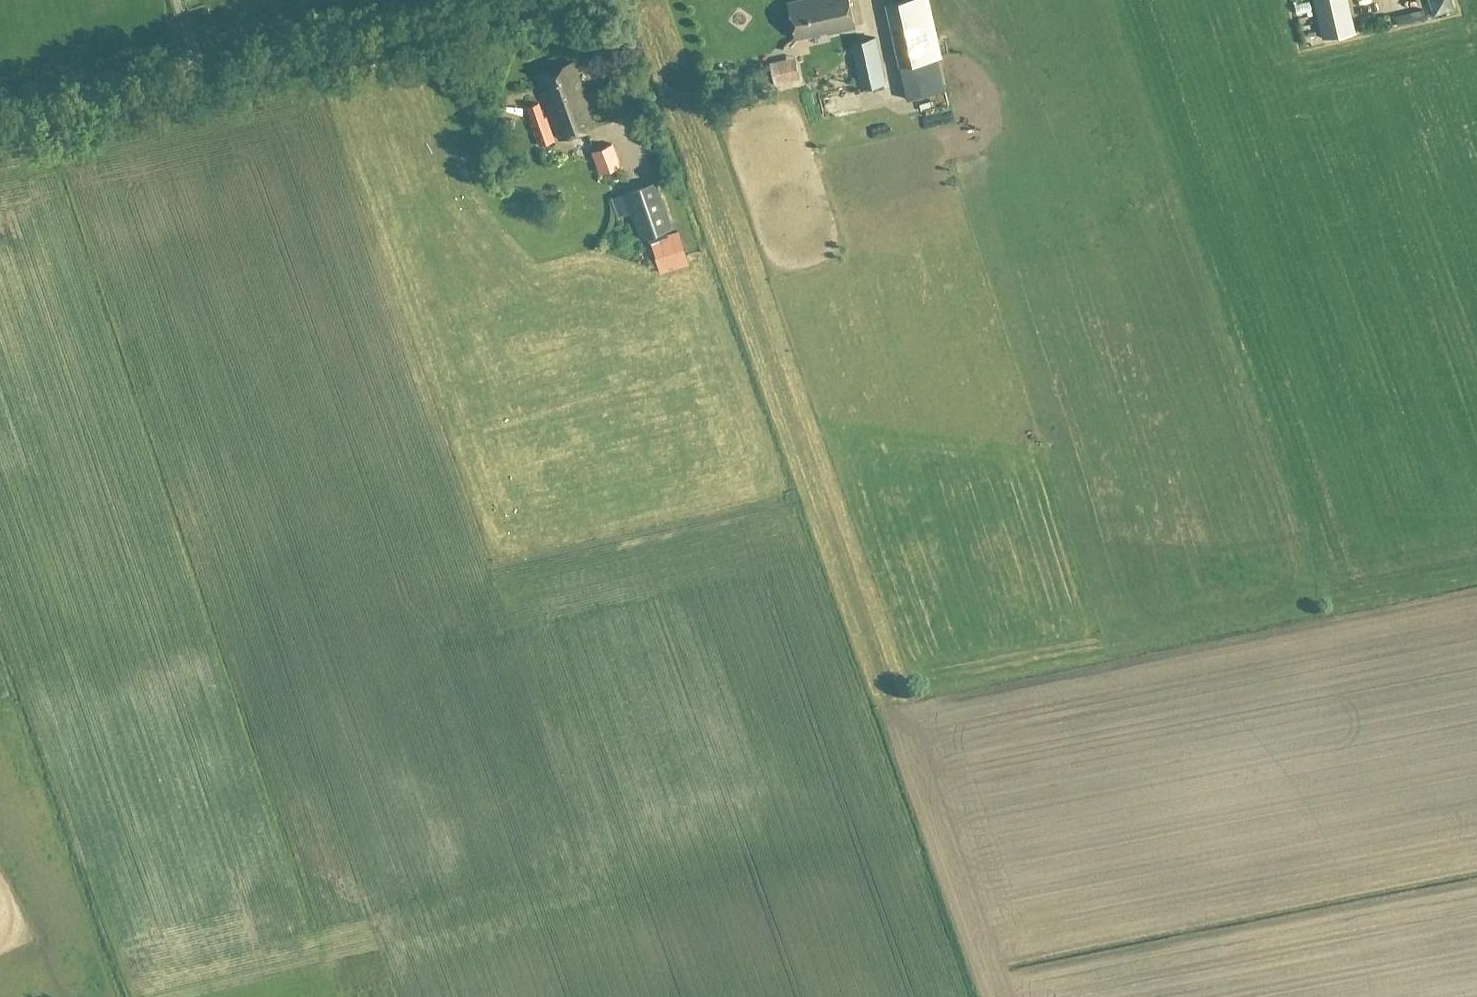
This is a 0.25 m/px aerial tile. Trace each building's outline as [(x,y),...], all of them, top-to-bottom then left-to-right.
[(794,37),(825,31),(826,33),(853,27),(847,0),(794,0),(786,2),(794,37)] [(885,7),(898,64),(906,100),(944,92),(935,55),(939,54),(927,0),(915,0),(885,7)] [(1324,39),(1354,32),(1346,0),(1314,0),(1324,39)] [(1432,15),(1452,11),(1449,0),(1428,0),(1432,15)] [(1396,27),(1425,19),(1422,10),(1394,17),(1396,27)] [(884,85),(873,38),(848,44),(859,91),(884,85)] [(769,62),(773,84),(799,79),(794,57),(769,62)] [(569,63),(534,76),(558,138),(593,125),(569,63)] [(530,123),(538,147),(554,141),(545,117),(543,118),(538,103),(527,107),(532,122),(530,123)] [(613,143),(589,150),(598,174),(620,168),(613,143)] [(654,183),(624,194),(640,239),(670,228),(654,183)] [(653,237),(643,241),(649,259),(660,255),(653,237)] [(659,274),(688,264),(682,248),(654,258),(659,274)]
